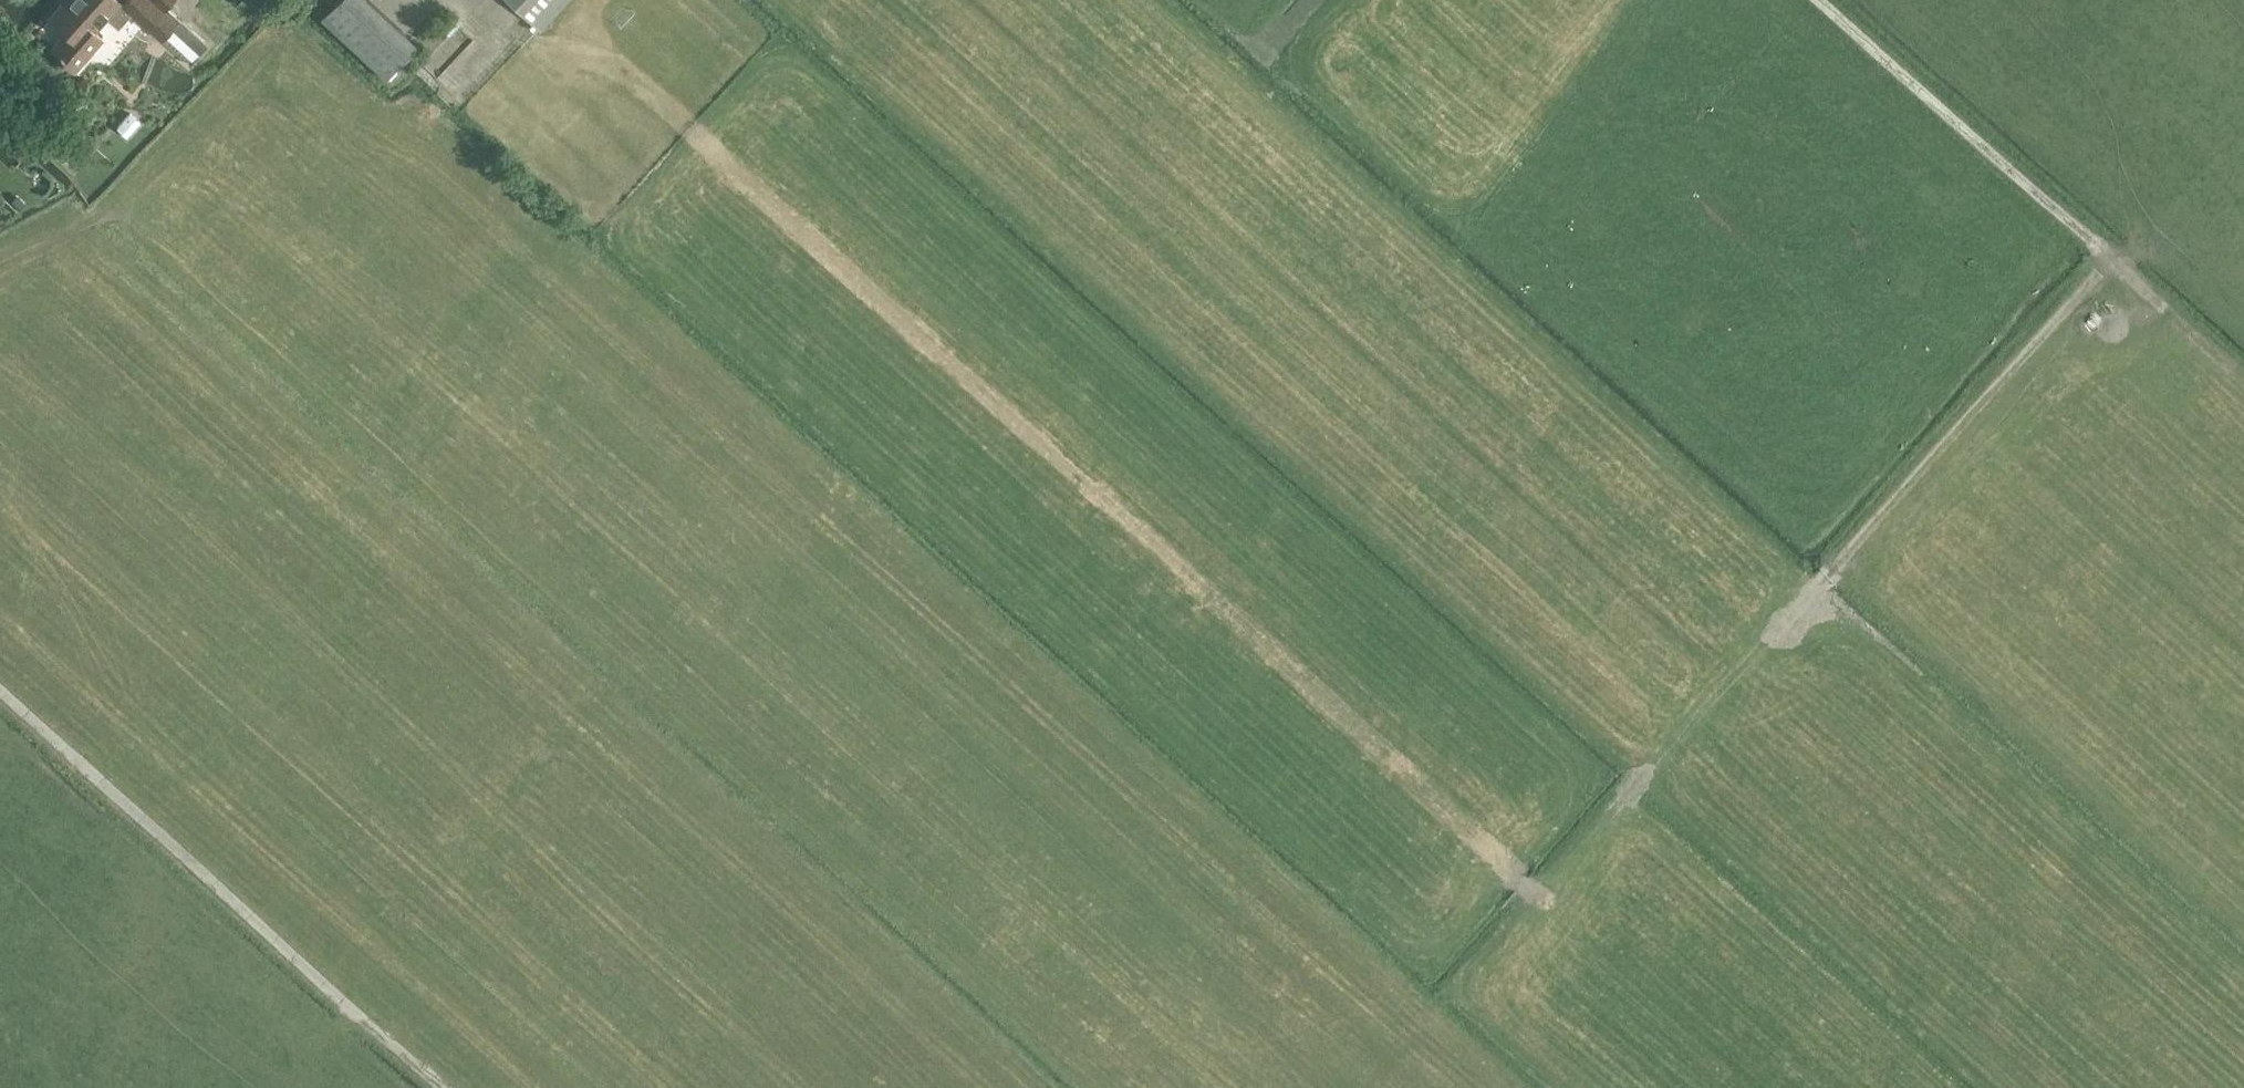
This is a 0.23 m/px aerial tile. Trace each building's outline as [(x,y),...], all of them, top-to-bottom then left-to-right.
[(66,30),(51,47),(77,69),(105,37),(95,29),(106,17),(119,28),(131,13),(159,38),(177,18),(166,9),(173,0),(127,0),(124,4),(120,0),(70,0),(67,4),(64,2),(51,17),(66,30)] [(418,44),(370,0),(337,0),(321,17),(386,78),(418,44)] [(569,0),(507,0),(542,31),(569,0)] [(200,54),(209,44),(180,18),(171,28),(172,29),(163,39),(190,63),(199,54),(200,54)] [(85,122),(90,97),(65,92),(60,116),(85,122)] [(128,137),(141,121),(131,113),(117,128),(128,137)] [(71,134),(59,149),(56,152),(65,160),(68,157),(73,162),(86,147),(71,134)]
